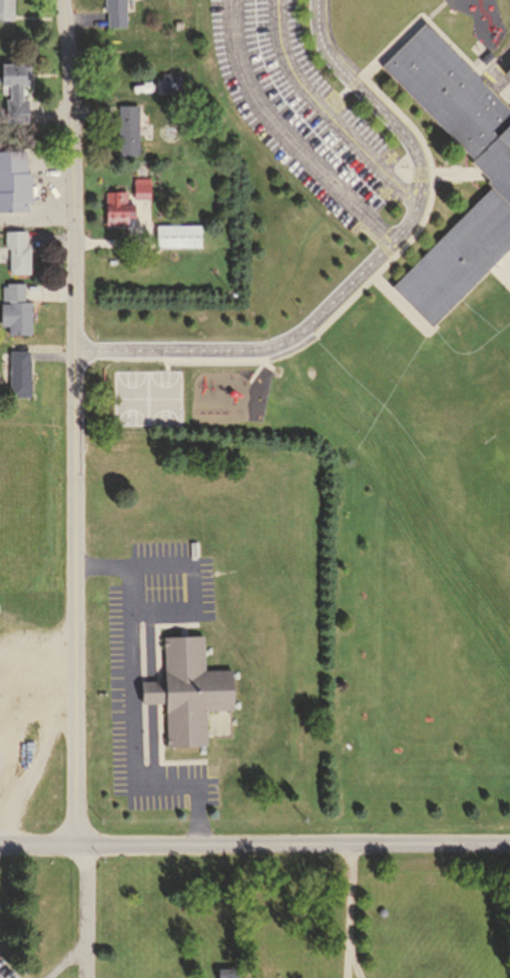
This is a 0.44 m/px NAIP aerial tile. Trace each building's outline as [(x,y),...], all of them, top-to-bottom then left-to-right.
[(12,21),(13,0),(0,0),(0,21),(12,21)] [(103,11),(107,11),(108,28),(125,28),(124,0),(103,0),(103,11)] [(424,22),(379,67),(470,160),(466,163),(484,181),(481,184),(487,191),(385,290),(423,329),(509,245),(509,109),(424,22)] [(497,73),(509,87),(509,61),(497,73)] [(5,121),(5,102),(10,102),(10,85),(1,85),(1,66),(31,67),(31,84),(24,84),(23,97),(31,97),(31,122),(5,121)] [(161,74),(161,95),(178,95),(178,74),(161,74)] [(119,106),(118,157),(137,158),(138,106),(119,106)] [(26,214),(0,214),(0,152),(25,152),(25,174),(29,174),(30,202),(26,202),(26,214)] [(134,180),(133,198),(151,198),(151,180),(134,180)] [(104,193),(104,227),(126,227),(126,218),(131,218),(131,206),(126,206),(126,193),(104,193)] [(157,226),(157,248),(200,249),(201,227),(157,226)] [(10,275),(10,251),(4,251),(4,233),(25,233),(25,248),(31,248),(31,275),(10,275)] [(24,285),(24,304),(33,304),(32,338),(8,337),(8,327),(0,327),(0,306),(2,306),(2,290),(7,290),(7,284),(24,285)] [(9,353),(9,399),(28,399),(28,353),(9,353)] [(165,750),(164,704),(144,705),(143,684),(166,683),(164,642),(202,641),(202,673),(229,672),(230,712),(202,713),(203,749),(165,750)] [(217,977),(237,977),(237,970),(217,969),(217,977)]
